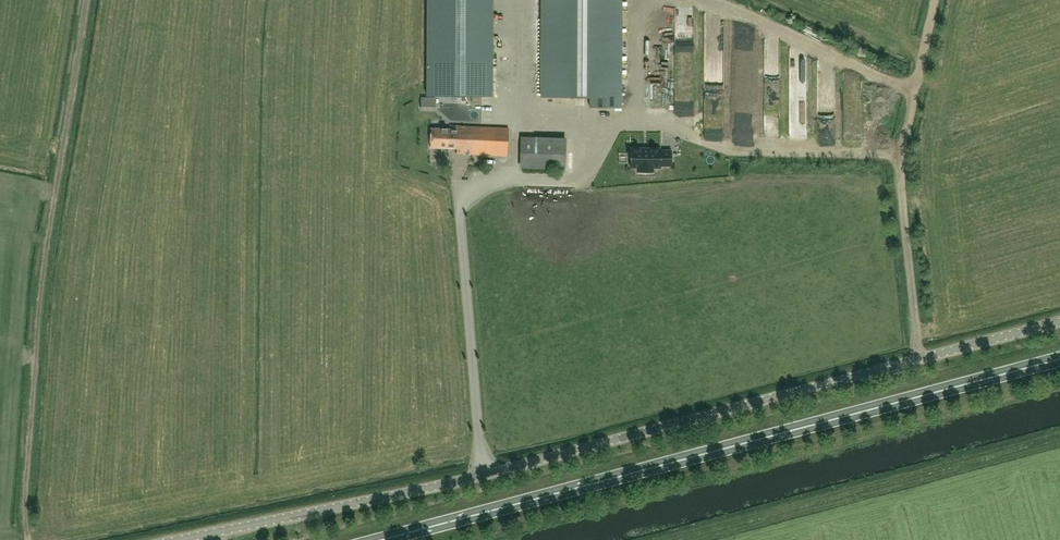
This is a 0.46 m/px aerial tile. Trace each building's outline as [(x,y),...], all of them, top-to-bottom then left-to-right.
[(427,95),(492,94),(492,0),(427,0),(427,95)] [(543,96),(590,96),(590,107),(621,107),(621,95),(619,95),(620,0),(543,0),(543,96)] [(705,14),(705,80),(720,80),(721,15),(705,14)] [(625,45),(629,58),(635,56),(631,43),(625,45)] [(674,60),(674,113),(691,113),(691,60),(674,60)] [(799,95),(807,97),(813,74),(817,75),(819,67),(806,64),(799,95)] [(803,106),(805,98),(797,96),(795,104),(803,106)] [(420,105),(420,121),(429,121),(429,105),(420,105)] [(737,134),(751,135),(751,115),(738,114),(737,134)] [(507,155),(508,127),(450,125),(450,128),(431,127),(430,147),(457,148),(457,153),(507,155)] [(564,168),(565,138),(522,137),(521,167),(564,168)] [(661,149),(630,149),(630,166),(638,167),(638,172),(652,172),(652,166),(661,167),(661,164),(664,164),(664,166),(672,166),(672,151),(661,151),(661,149)]
